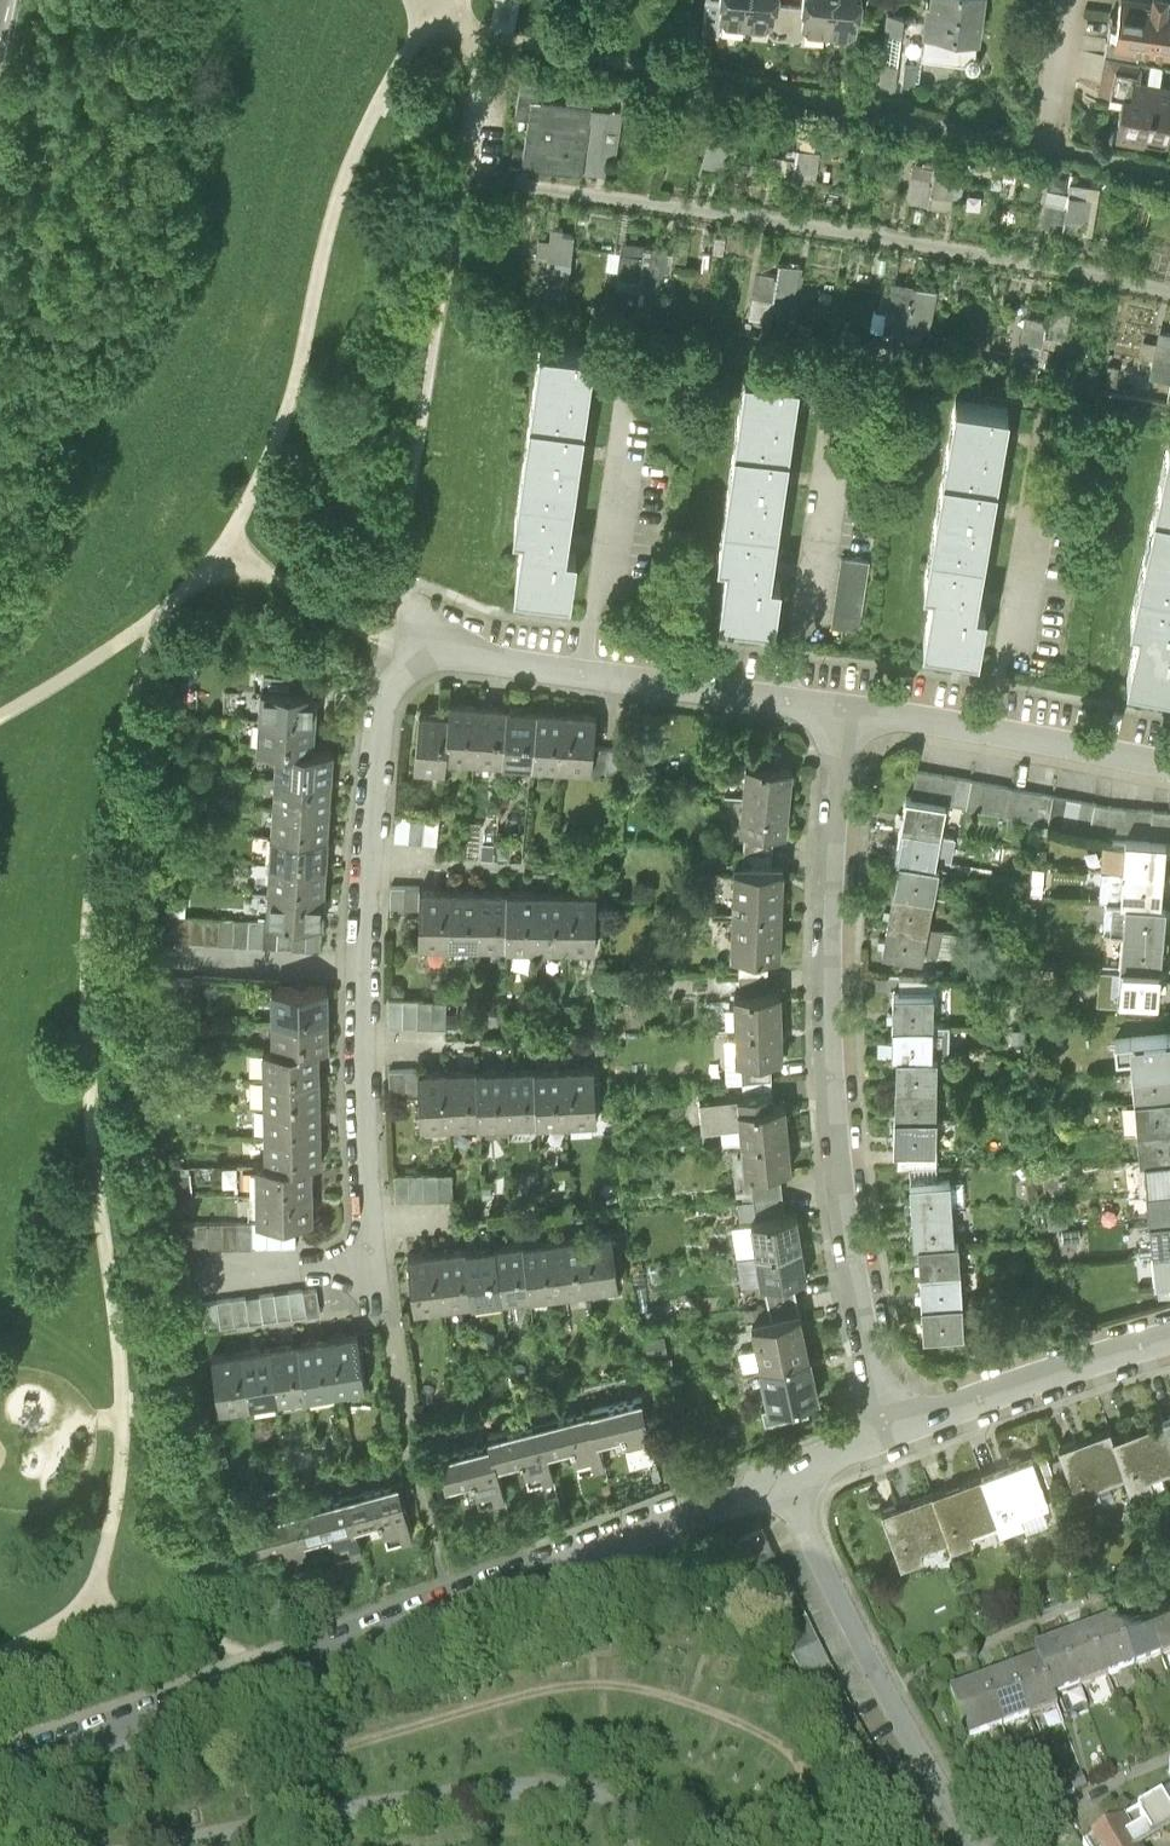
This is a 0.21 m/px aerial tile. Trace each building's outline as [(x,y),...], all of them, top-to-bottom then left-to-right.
[(748,22),(751,0),(725,0),(722,19),(748,22)] [(748,22),(774,25),(777,0),(751,0),(748,22)] [(831,32),(835,0),(808,0),(805,29),(831,32)] [(831,32),(857,36),(861,0),(835,0),(831,32)] [(924,56),(961,61),(971,63),(973,66),(976,69),(980,67),(983,63),(982,60),(978,56),(980,40),(986,40),(990,0),(931,0),(928,23),(924,56)] [(1113,39),(1137,42),(1169,47),(1169,0),(1119,0),(1113,39)] [(924,56),(928,23),(883,18),(874,88),(904,91),(920,83),(924,56)] [(1135,56),(1137,42),(1113,39),(1106,37),(1103,51),(1135,56)] [(1133,78),(1135,78),(1139,59),(1107,53),(1100,89),(1122,93),(1123,91),(1130,92),(1133,78)] [(529,112),(523,159),(583,168),(588,133),(599,135),(603,106),(592,104),(593,103),(539,95),(541,77),(522,74),(516,110),(529,112)] [(1169,120),(1169,85),(1135,78),(1133,78),(1130,92),(1123,91),(1122,93),(1114,133),(1144,139),(1146,128),(1168,133),(1169,120)] [(817,181),(825,127),(800,124),(796,152),(782,150),(778,175),(817,181)] [(911,198),(958,207),(970,148),(923,138),(911,198)] [(1074,228),(1076,215),(1071,215),(1075,187),(1052,184),(1046,224),(1074,228)] [(1093,218),(1100,193),(1079,188),(1073,213),(1093,218)] [(576,262),(580,224),(556,221),(552,260),(576,262)] [(781,293),(801,298),(808,263),(788,258),(781,293)] [(780,318),(782,298),(780,298),(783,261),(760,259),(755,316),(780,318)] [(934,330),(944,287),(920,282),(910,325),(934,330)] [(1046,355),(1054,304),(1031,301),(1023,352),(1046,355)] [(1057,305),(1047,341),(1067,346),(1077,310),(1057,305)] [(1146,328),(1141,372),(1169,375),(1169,331),(1146,328)] [(531,411),(583,418),(589,374),(593,345),(541,338),(531,411)] [(735,440),(787,447),(794,402),(798,374),(745,366),(735,440)] [(943,469),(995,478),(1003,434),(1007,405),(956,396),(943,469)] [(583,418),(531,411),(520,484),(572,492),(579,448),(583,418)] [(1169,510),(1169,434),(1154,506),(1169,510)] [(725,513),(777,521),(783,476),(787,447),(735,440),(725,513)] [(931,543),(983,551),(990,508),(995,478),(943,469),(931,543)] [(572,492),(520,484),(515,522),(524,523),(516,581),(570,588),(576,545),(565,544),(566,536),(572,492)] [(1169,586),(1169,510),(1154,506),(1138,580),(1169,586)] [(777,521),(725,513),(719,550),(729,552),(721,609),(774,617),(780,574),(770,572),(771,566),(777,521)] [(983,551),(931,543),(925,580),(934,581),(924,639),(978,648),(985,605),(974,603),(975,596),(983,551)] [(869,560),(841,556),(831,625),(860,629),(869,560)] [(1138,580),(1131,616),(1140,618),(1128,674),(1169,683),(1169,586),(1138,580)] [(294,670),(262,665),(261,682),(293,684),(294,670)] [(321,671),(294,669),(294,670),(293,684),(316,685),(320,685),(321,671)] [(259,712),(314,715),(315,705),(316,685),(293,684),(261,682),(259,712)] [(474,757),(479,702),(463,701),(450,700),(449,712),(445,754),(474,757)] [(503,759),(508,705),(492,704),(479,702),(474,757),(503,759)] [(532,762),(537,708),(523,706),(508,705),(503,759),(532,762)] [(550,709),(537,708),(532,762),(561,765),(566,710),(550,709)] [(445,754),(449,712),(434,710),(419,709),(414,764),(444,767),(445,754)] [(580,711),(566,710),(561,765),(591,767),(593,743),(596,713),(580,711)] [(314,715),(259,712),(258,741),(277,742),(313,744),(313,733),(314,715)] [(275,771),(330,774),(331,758),(332,745),(313,744),(277,742),(275,771)] [(622,746),(593,743),(591,767),(591,770),(619,773),(622,746)] [(781,748),(752,745),(751,759),(780,762),(781,748)] [(743,792),(788,796),(790,785),(792,764),(780,762),(751,759),(747,759),(743,792)] [(1054,795),(917,770),(912,798),(946,804),(1048,824),(1054,795)] [(274,800),(329,803),(329,787),(330,774),(275,771),(274,800)] [(788,796),(743,792),(740,825),(744,825),(773,828),(785,830),(787,810),(788,796)] [(1054,795),(1048,824),(1089,831),(1108,834),(1125,836),(1166,840),(1169,840),(1169,811),(1111,806),(1054,795)] [(902,821),(901,828),(940,835),(946,804),(912,798),(907,797),(902,821)] [(272,829),(327,832),(328,817),(329,803),(274,800),(272,829)] [(440,814),(397,811),(394,838),(437,842),(440,814)] [(744,825),(742,847),(771,849),(773,828),(744,825)] [(935,866),(940,835),(901,828),(897,850),(895,858),(900,859),(935,866)] [(270,858),(325,861),(326,845),(327,832),(272,829),(270,858)] [(1125,836),(1123,867),(1163,871),(1165,848),(1166,840),(1125,836)] [(742,847),(742,862),(771,863),(771,849),(742,847)] [(268,887),(323,890),(324,874),(325,861),(270,858),(268,887)] [(935,866),(900,859),(895,884),(894,890),(933,898),(939,867),(935,866)] [(732,906),(780,908),(781,876),(782,864),(771,863),(742,862),(733,862),(732,906)] [(1163,878),(1163,871),(1123,867),(1120,899),(1125,899),(1161,902),(1163,878)] [(420,884),(391,883),(390,910),(419,910),(419,887),(420,884)] [(323,890),(268,887),(267,916),(322,919),(323,902),(323,890)] [(418,942),(448,943),(450,888),(437,887),(419,887),(419,910),(418,942)] [(448,943),(477,943),(479,888),(465,888),(450,888),(448,943)] [(493,889),(479,888),(477,943),(506,944),(508,889),(493,889)] [(506,944),(535,945),(537,890),(521,890),(508,889),(506,944)] [(535,945),(564,946),(566,891),(550,890),(537,890),(535,945)] [(933,898),(894,890),(889,914),(888,920),(927,928),(933,898)] [(580,891),(566,891),(564,946),(595,946),(596,892),(580,891)] [(1123,930),(1163,934),(1165,912),(1166,902),(1161,902),(1125,899),(1123,930)] [(780,908),(732,906),(730,950),(739,950),(767,951),(779,952),(780,918),(780,908)] [(267,916),(162,911),(161,938),(320,947),(322,919),(267,916)] [(927,928),(888,920),(884,944),(882,951),(922,959),(927,928)] [(1163,934),(1123,930),(1120,961),(1161,964),(1162,941),(1163,934)] [(739,950),(739,967),(767,967),(767,951),(739,950)] [(1161,964),(1120,961),(1118,992),(1158,995),(1160,971),(1161,964)] [(767,967),(739,967),(739,987),(768,986),(767,967)] [(193,977),(164,976),(163,1003),(192,1004),(193,977)] [(934,978),(899,976),(898,991),(933,992),(934,978)] [(272,1014),(327,1013),(327,1000),(326,984),(271,985),(272,1014)] [(735,1021),(781,1020),(780,997),(780,986),(768,986),(739,987),(734,987),(735,1021)] [(892,1015),(892,1022),(933,1023),(933,992),(898,991),(893,991),(892,1015)] [(447,997),(389,996),(388,1023),(446,1024),(447,997)] [(327,1013),(272,1014),(272,1043),(318,1043),(327,1042),(327,1026),(327,1013)] [(781,1020),(735,1021),(736,1054),(741,1054),(770,1054),(782,1053),(781,1030),(781,1020)] [(932,1055),(933,1023),(892,1022),(892,1047),(891,1054),(896,1054),(932,1055)] [(1132,1065),(1169,1061),(1169,1033),(1169,1030),(1129,1033),(1132,1065)] [(264,1073),(319,1072),(318,1055),(318,1043),(272,1043),(263,1044),(264,1073)] [(770,1054),(741,1054),(742,1075),(771,1074),(770,1054)] [(896,1085),(936,1086),(937,1055),(932,1055),(896,1054),(896,1077),(896,1085)] [(1132,1065),(1135,1095),(1169,1092),(1169,1061),(1132,1065)] [(577,1063),(564,1063),(567,1118),(597,1117),(595,1062),(577,1063)] [(537,1119),(567,1118),(564,1063),(547,1064),(535,1064),(537,1119)] [(519,1065),(506,1066),(508,1120),(537,1119),(535,1064),(519,1065)] [(389,1067),(390,1094),(419,1093),(418,1070),(418,1066),(389,1067)] [(479,1122),(508,1120),(506,1066),(490,1066),(477,1067),(479,1122)] [(461,1068),(448,1068),(450,1123),(479,1122),(477,1067),(461,1068)] [(420,1124),(450,1123),(448,1068),(434,1069),(418,1070),(419,1093),(420,1124)] [(264,1102),(319,1101),(319,1085),(319,1072),(264,1073),(264,1102)] [(772,1088),(771,1074),(742,1075),(743,1090),(772,1088)] [(936,1086),(896,1085),(895,1108),(895,1116),(935,1117),(936,1086)] [(741,1135),(788,1131),(786,1108),(785,1098),(772,1099),(772,1088),(743,1090),(699,1094),(701,1124),(740,1120),(741,1135)] [(1169,1123),(1169,1092),(1135,1095),(1137,1126),(1169,1123)] [(265,1131),(320,1130),(319,1115),(319,1101),(264,1102),(265,1131)] [(935,1117),(895,1116),(894,1140),(894,1146),(898,1147),(935,1148),(935,1117)] [(1137,1126),(1139,1157),(1145,1157),(1169,1154),(1169,1123),(1137,1126)] [(320,1130),(265,1131),(265,1160),(311,1159),(320,1159),(320,1142),(320,1130)] [(788,1131),(741,1135),(744,1169),(750,1168),(780,1166),(791,1165),(789,1142),(788,1131)] [(935,1148),(898,1147),(898,1165),(937,1164),(937,1148),(935,1148)] [(1169,1186),(1169,1154),(1145,1157),(1147,1188),(1169,1186)] [(256,1189),(311,1188),(311,1171),(311,1159),(265,1160),(256,1160),(256,1189)] [(194,1166),(172,1167),(173,1187),(195,1185),(194,1166)] [(780,1166),(750,1168),(752,1195),(782,1191),(780,1166)] [(452,1170),(394,1172),(395,1199),(453,1197),(452,1170)] [(912,1205),(912,1212),(952,1210),(950,1178),(910,1181),(912,1205)] [(1147,1188),(1150,1218),(1169,1217),(1169,1186),(1147,1188)] [(311,1188),(256,1189),(257,1219),(295,1218),(312,1218),(311,1200),(311,1188)] [(752,1195),(755,1216),(784,1211),(782,1191),(752,1195)] [(755,1249),(801,1242),(797,1221),(796,1209),(784,1211),(755,1216),(750,1216),(755,1249)] [(954,1241),(952,1210),(912,1212),(913,1234),(914,1243),(919,1243),(954,1241)] [(1056,1217),(1057,1252),(1129,1249),(1128,1215),(1056,1217)] [(1153,1249),(1169,1248),(1169,1217),(1150,1218),(1153,1249)] [(257,1219),(179,1221),(180,1248),(296,1245),(295,1218),(257,1219)] [(591,1233),(582,1234),(588,1289),(618,1285),(612,1231),(591,1233)] [(559,1292),(588,1289),(582,1234),(564,1237),(553,1238),(559,1292)] [(531,1296),(559,1292),(553,1238),(537,1240),(524,1242),(531,1296)] [(954,1241),(919,1243),(920,1267),(920,1275),(961,1272),(959,1241),(954,1241)] [(505,1244),(495,1245),(502,1299),(531,1296),(524,1242),(505,1244)] [(801,1242),(755,1249),(761,1282),(764,1282),(792,1277),(806,1275),(802,1248),(801,1242)] [(473,1303),(502,1299),(495,1245),(488,1246),(466,1249),(473,1303)] [(1153,1249),(1155,1280),(1169,1279),(1169,1248),(1153,1249)] [(437,1252),(444,1307),(473,1303),(466,1249),(449,1251),(437,1252)] [(444,1307),(437,1252),(424,1254),(407,1256),(414,1310),(444,1307)] [(961,1272),(920,1275),(922,1298),(922,1305),(962,1303),(961,1272)] [(764,1282),(768,1302),(797,1297),(792,1277),(764,1282)] [(302,1288),(188,1305),(192,1332),(320,1313),(316,1288),(302,1290),(302,1288)] [(768,1302),(771,1318),(799,1312),(797,1297),(768,1302)] [(962,1303),(922,1305),(923,1327),(924,1336),(964,1334),(962,1303)] [(761,1365),(809,1355),(802,1322),(800,1312),(799,1312),(771,1318),(752,1322),(761,1365)] [(660,1333),(643,1336),(646,1354),(663,1351),(660,1333)] [(328,1339),(336,1394),(366,1390),(358,1335),(340,1337),(328,1339)] [(336,1394),(328,1339),(311,1342),(299,1343),(307,1398),(336,1394)] [(270,1348),(278,1403),(307,1398),(299,1343),(282,1346),(270,1348)] [(278,1403),(270,1348),(254,1350),(241,1352),(250,1407),(278,1403)] [(250,1407),(241,1352),(229,1353),(211,1356),(219,1411),(250,1407)] [(769,1407),(806,1400),(817,1398),(811,1365),(809,1355),(761,1365),(769,1407)] [(809,1415),(806,1400),(769,1407),(768,1408),(771,1422),(809,1415)] [(630,1404),(590,1414),(597,1442),(621,1436),(622,1439),(625,1439),(630,1463),(656,1457),(642,1401),(630,1404)] [(574,1418),(540,1426),(546,1454),(570,1448),(571,1452),(573,1451),(578,1475),(603,1469),(597,1442),(590,1414),(574,1418)] [(1164,1424),(1161,1424),(1169,1450),(1169,1421),(1164,1424)] [(1130,1495),(1131,1498),(1154,1490),(1151,1480),(1169,1473),(1169,1450),(1161,1424),(1136,1433),(1113,1441),(1125,1480),(1130,1495)] [(553,1481),(546,1454),(540,1426),(528,1429),(489,1439),(491,1446),(495,1466),(519,1460),(520,1464),(523,1463),(529,1487),(553,1481)] [(1125,1480),(1113,1441),(1110,1433),(1089,1440),(1084,1442),(1063,1450),(1059,1452),(1067,1473),(1078,1505),(1101,1497),(1098,1489),(1125,1480)] [(504,1500),(495,1466),(491,1446),(479,1448),(439,1458),(445,1485),(471,1479),(472,1482),(474,1482),(480,1506),(504,1500)] [(1003,1469),(980,1479),(997,1526),(1000,1535),(1024,1527),(1020,1517),(1049,1507),(1041,1482),(1032,1460),(1009,1467),(1003,1469)] [(970,1535),(997,1526),(980,1479),(956,1488),(932,1497),(948,1543),(951,1552),(974,1544),(970,1535)] [(365,1493),(347,1498),(354,1525),(378,1519),(379,1523),(381,1522),(387,1546),(412,1539),(398,1485),(365,1493)] [(921,1552),(948,1543),(932,1497),(908,1505),(881,1514),(901,1569),(924,1561),(921,1552)] [(338,1500),(297,1510),(303,1538),(329,1531),(330,1536),(331,1535),(337,1558),(361,1552),(354,1525),(347,1498),(338,1500)] [(557,1499),(546,1501),(548,1509),(559,1507),(557,1499)] [(310,1565),(303,1538),(297,1510),(283,1514),(245,1523),(252,1551),(277,1544),(278,1548),(280,1548),(286,1571),(310,1565)] [(508,1518),(498,1521),(499,1528),(510,1526),(508,1518)] [(902,1799),(872,1747),(850,1709),(851,1708),(762,1528),(742,1538),(798,1655),(811,1680),(807,1683),(832,1719),(855,1757),(882,1810),(902,1845),(929,1845),(902,1799)] [(1161,1659),(1169,1656),(1169,1600),(1165,1601),(1157,1605),(1142,1610),(1161,1659)] [(1161,1659),(1142,1610),(1128,1616),(1119,1619),(1116,1620),(1136,1669),(1161,1659)] [(1136,1669),(1116,1620),(1109,1623),(1101,1626),(1088,1631),(1107,1680),(1136,1669)] [(1107,1680),(1088,1631),(1071,1638),(1062,1641),(1082,1690),(1107,1680)] [(1082,1690),(1062,1641),(1052,1646),(1040,1650),(1034,1652),(1037,1661),(1053,1701),(1082,1690)] [(1008,1672),(1027,1721),(1057,1709),(1053,1701),(1037,1661),(1015,1669),(1011,1671),(1008,1672)] [(1027,1721),(1008,1672),(1004,1674),(995,1677),(983,1682),(1002,1730),(1027,1721)] [(1002,1730),(983,1682),(973,1686),(971,1687),(949,1695),(968,1744),(1002,1730)] [(1087,1845),(1143,1845),(1169,1829),(1169,1795),(1087,1845)]
